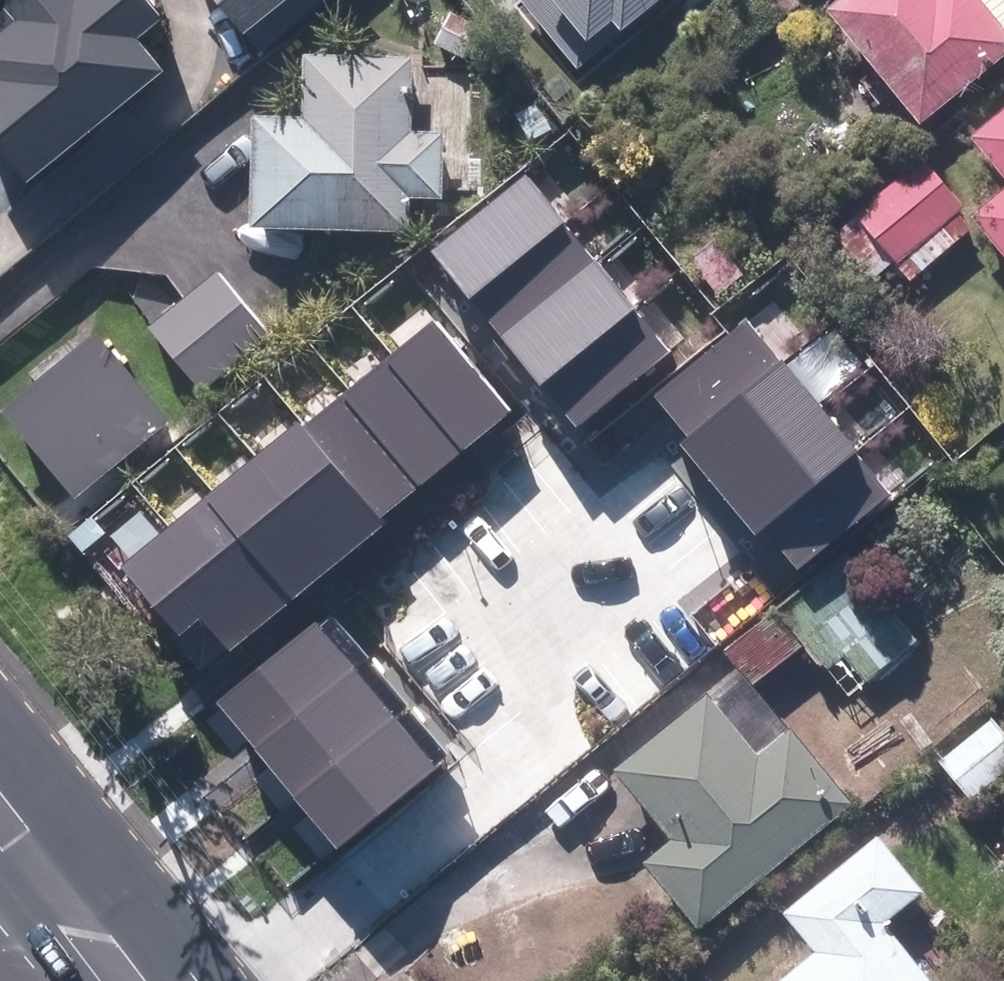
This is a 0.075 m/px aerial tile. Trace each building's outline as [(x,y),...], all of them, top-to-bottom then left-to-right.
[(6,197),(174,58),(152,30),(172,14),(161,0),(35,0),(0,29),(0,190),(6,197)] [(262,55),(329,0),(216,0),(262,55)] [(584,64),(661,0),(530,0),(584,64)] [(924,122),(1003,52),(1003,31),(996,21),(1003,14),(1003,0),(841,0),(827,11),(874,65),(860,78),(887,109),(902,96),(924,122)] [(415,196),(450,199),(459,62),(312,53),(308,114),(265,111),(257,229),(399,237),(400,226),(413,227),(415,196)] [(1003,166),(1003,112),(977,134),(1003,166)] [(923,156),(855,212),(914,282),(967,238),(956,225),(970,213),(923,156)] [(525,176),(430,251),(469,300),(564,224),(525,176)] [(973,217),(1003,255),(1003,192),(973,217)] [(595,261),(564,224),(469,300),(500,338),(595,261)] [(595,261),(500,338),(540,386),(634,309),(595,261)] [(224,269),(152,328),(209,397),(281,338),(224,269)] [(540,386),(576,429),(670,352),(634,309),(540,386)] [(780,359),(746,318),(652,396),(687,437),(780,359)] [(432,321),(392,355),(468,446),(509,412),(432,321)] [(32,375),(40,385),(10,409),(83,499),(180,421),(108,331),(87,348),(79,338),(32,375)] [(468,446),(392,355),(349,389),(426,481),(468,446)] [(819,406),(780,359),(687,437),(678,444),(717,491),(819,406)] [(349,389),(303,428),(380,519),(426,481),(349,389)] [(857,451),(819,406),(717,491),(755,536),(763,529),(855,453),(857,451)] [(298,422),(256,456),(343,559),(384,524),(380,519),(303,428),(298,422)] [(763,529),(797,571),(890,495),(855,453),(763,529)] [(256,456),(214,490),(300,594),(343,559),(256,456)] [(214,490),(169,527),(255,631),(300,594),(214,490)] [(255,631),(169,527),(122,567),(205,667),(227,649),(229,652),(255,631)] [(917,637),(846,552),(780,606),(852,692),(917,637)] [(315,620),(215,703),(254,750),(354,668),(315,620)] [(394,715),(354,668),(254,750),(293,798),(394,715)] [(652,856),(709,921),(850,798),(793,733),(768,755),(716,690),(624,763),(679,832),(652,856)] [(394,715),(293,798),(337,851),(438,769),(394,715)] [(989,719),(939,765),(976,806),(1003,781),(1003,735),(989,719)] [(821,945),(777,980),(942,980),(892,920),(929,890),(882,833),(791,908),(821,945)]
